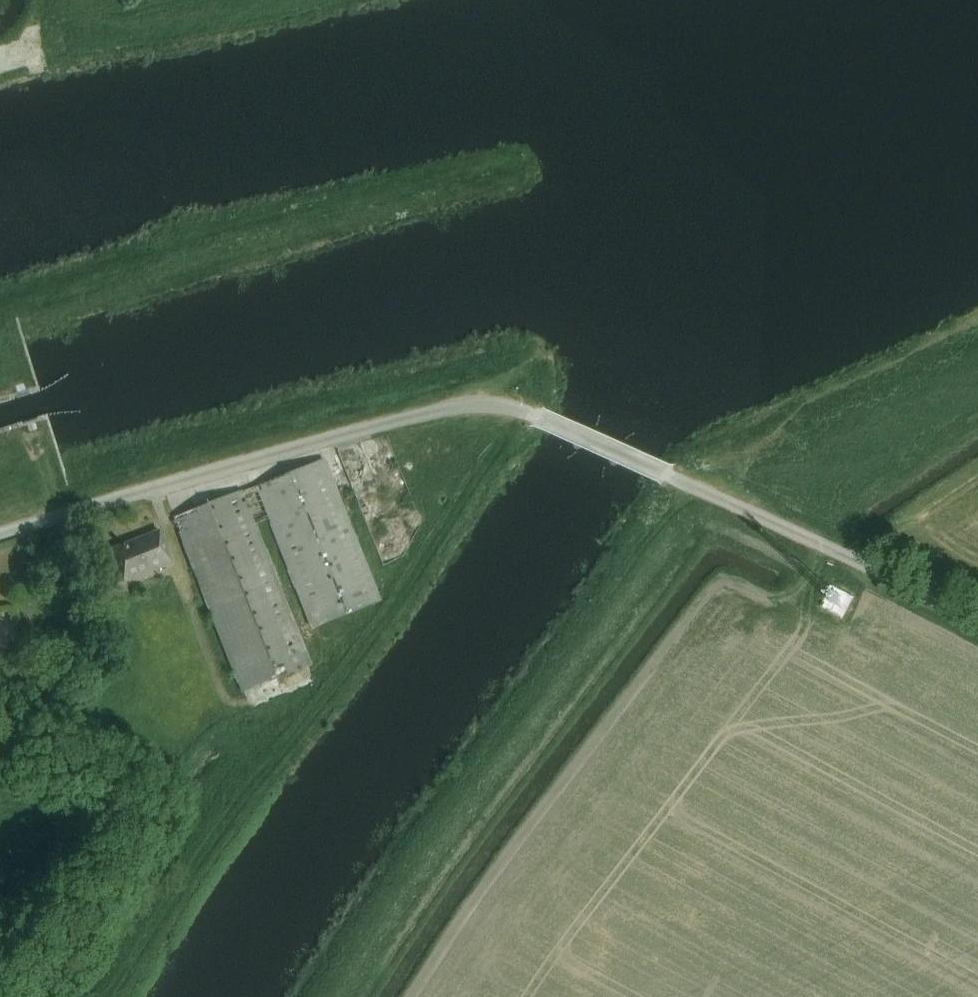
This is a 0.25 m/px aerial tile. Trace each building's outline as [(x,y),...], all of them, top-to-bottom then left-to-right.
[(313,665),(258,525),(270,521),(312,628),(381,601),(325,460),(257,487),(256,485),(174,517),(243,692),(313,665)] [(172,564),(160,531),(111,550),(124,583),(172,564)]
